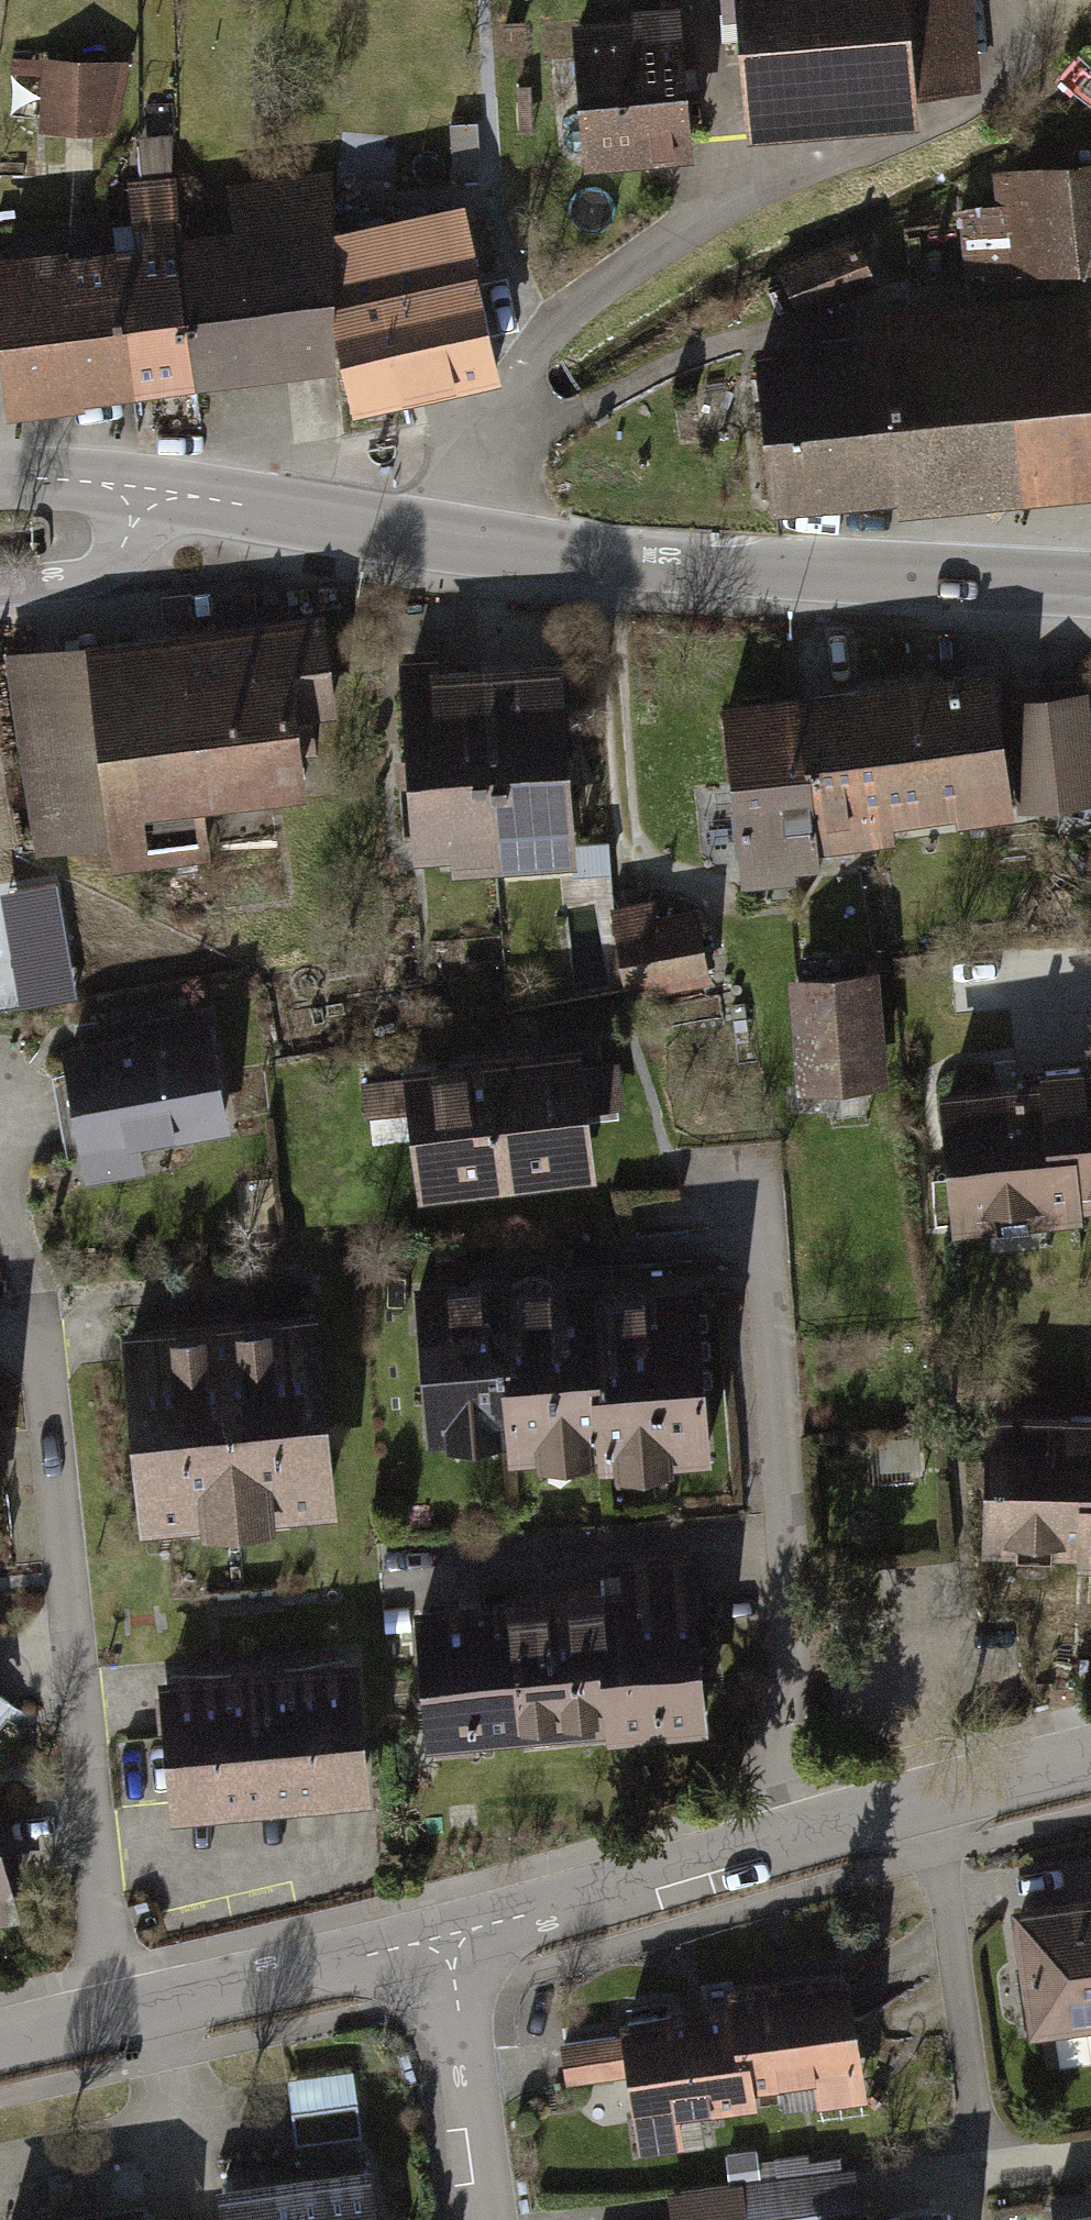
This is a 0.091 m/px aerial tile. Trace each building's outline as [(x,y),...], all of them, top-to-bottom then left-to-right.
[(684,0),(676,0),(574,14),(594,159),(703,144),(684,0)] [(980,0),(746,0),(756,135),(928,122),(925,86),(986,81),(980,0)] [(120,134),(135,60),(49,61),(47,129),(120,134)] [(148,175),(182,169),(175,128),(141,134),(148,175)] [(909,482),(912,507),(1090,486),(1090,161),(1003,172),(1007,211),(962,216),(971,294),(888,304),(890,322),(909,482)] [(241,220),(184,228),(201,383),(351,359),(343,240),(338,174),(237,185),(241,220)] [(142,235),(125,236),(142,389),(201,383),(184,228),(178,175),(135,180),(142,235)] [(468,209),(343,240),(351,359),(364,403),(497,367),(468,209)] [(0,251),(0,381),(16,379),(19,403),(142,389),(125,236),(0,251)] [(881,284),(861,243),(788,277),(808,318),(881,284)] [(909,482),(890,322),(766,336),(785,497),(909,482)] [(347,725),(331,609),(12,653),(39,850),(117,839),(122,874),(223,860),(216,803),(317,790),(309,730),(347,725)] [(489,650),(497,855),(584,852),(576,647),(489,650)] [(497,855),(489,650),(413,654),(421,858),(497,855)] [(954,828),(1011,821),(998,713),(994,678),(860,694),(879,851),(899,848),(894,811),(951,804),(954,828)] [(817,858),(879,851),(860,694),(799,701),(817,858)] [(819,880),(817,858),(799,701),(724,710),(745,889),(819,880)] [(998,713),(1011,821),(1090,812),(1090,716),(1089,703),(998,713)] [(708,987),(696,913),(655,920),(652,904),(611,911),(627,1001),(708,987)] [(883,1086),(875,977),(796,983),(803,1092),(883,1086)] [(235,1124),(212,1005),(134,1020),(136,1031),(68,1044),(95,1184),(153,1173),(147,1141),(235,1124)] [(488,1051),(503,1180),(609,1168),(594,1039),(488,1051)] [(503,1180),(488,1051),(409,1060),(424,1189),(503,1180)] [(1049,1093),(943,1102),(956,1247),(1061,1238),(1060,1219),(1090,1217),(1090,1081),(1048,1084),(1049,1093)] [(499,1306),(497,1290),(412,1295),(423,1459),(508,1453),(499,1306)] [(700,1293),(499,1306),(508,1453),(510,1482),(711,1469),(700,1293)] [(345,1505),(322,1303),(138,1324),(162,1526),(345,1505)] [(1090,1563),(1090,1426),(988,1425),(987,1561),(1090,1563)] [(616,1581),(618,1611),(630,1747),(712,1740),(697,1574),(616,1581)] [(521,1620),(520,1609),(417,1618),(430,1765),(533,1756),(521,1620)] [(618,1611),(521,1620),(533,1756),(630,1747),(618,1611)] [(370,1810),(358,1670),(160,1688),(172,1827),(370,1810)] [(0,1855),(0,1945),(22,1939),(0,1855)] [(1009,1913),(1026,2036),(1056,2032),(1062,2074),(1090,2071),(1090,1902),(1009,1913)] [(862,2076),(850,1979),(731,1993),(734,2012),(744,2101),(812,2093),(814,2113),(866,2107),(865,2101),(878,2100),(875,2075),(862,2076)] [(744,2101),(734,2012),(619,2025),(621,2048),(560,2055),(565,2098),(628,2090),(637,2167),(707,2159),(703,2123),(746,2118),(744,2101)] [(363,2134),(356,2071),(290,2078),(297,2141),(363,2134)] [(301,2219),(375,2219),(370,2172),(297,2180),(301,2219)] [(297,2180),(220,2188),(223,2219),(301,2219),(297,2180)] [(859,2184),(754,2197),(757,2219),(864,2219),(859,2184)] [(754,2197),(676,2207),(677,2219),(757,2219),(754,2197)] [(1050,2202),(1053,2219),(1090,2219),(1090,2197),(1050,2202)] [(949,2212),(882,2219),(950,2219),(949,2212)]
